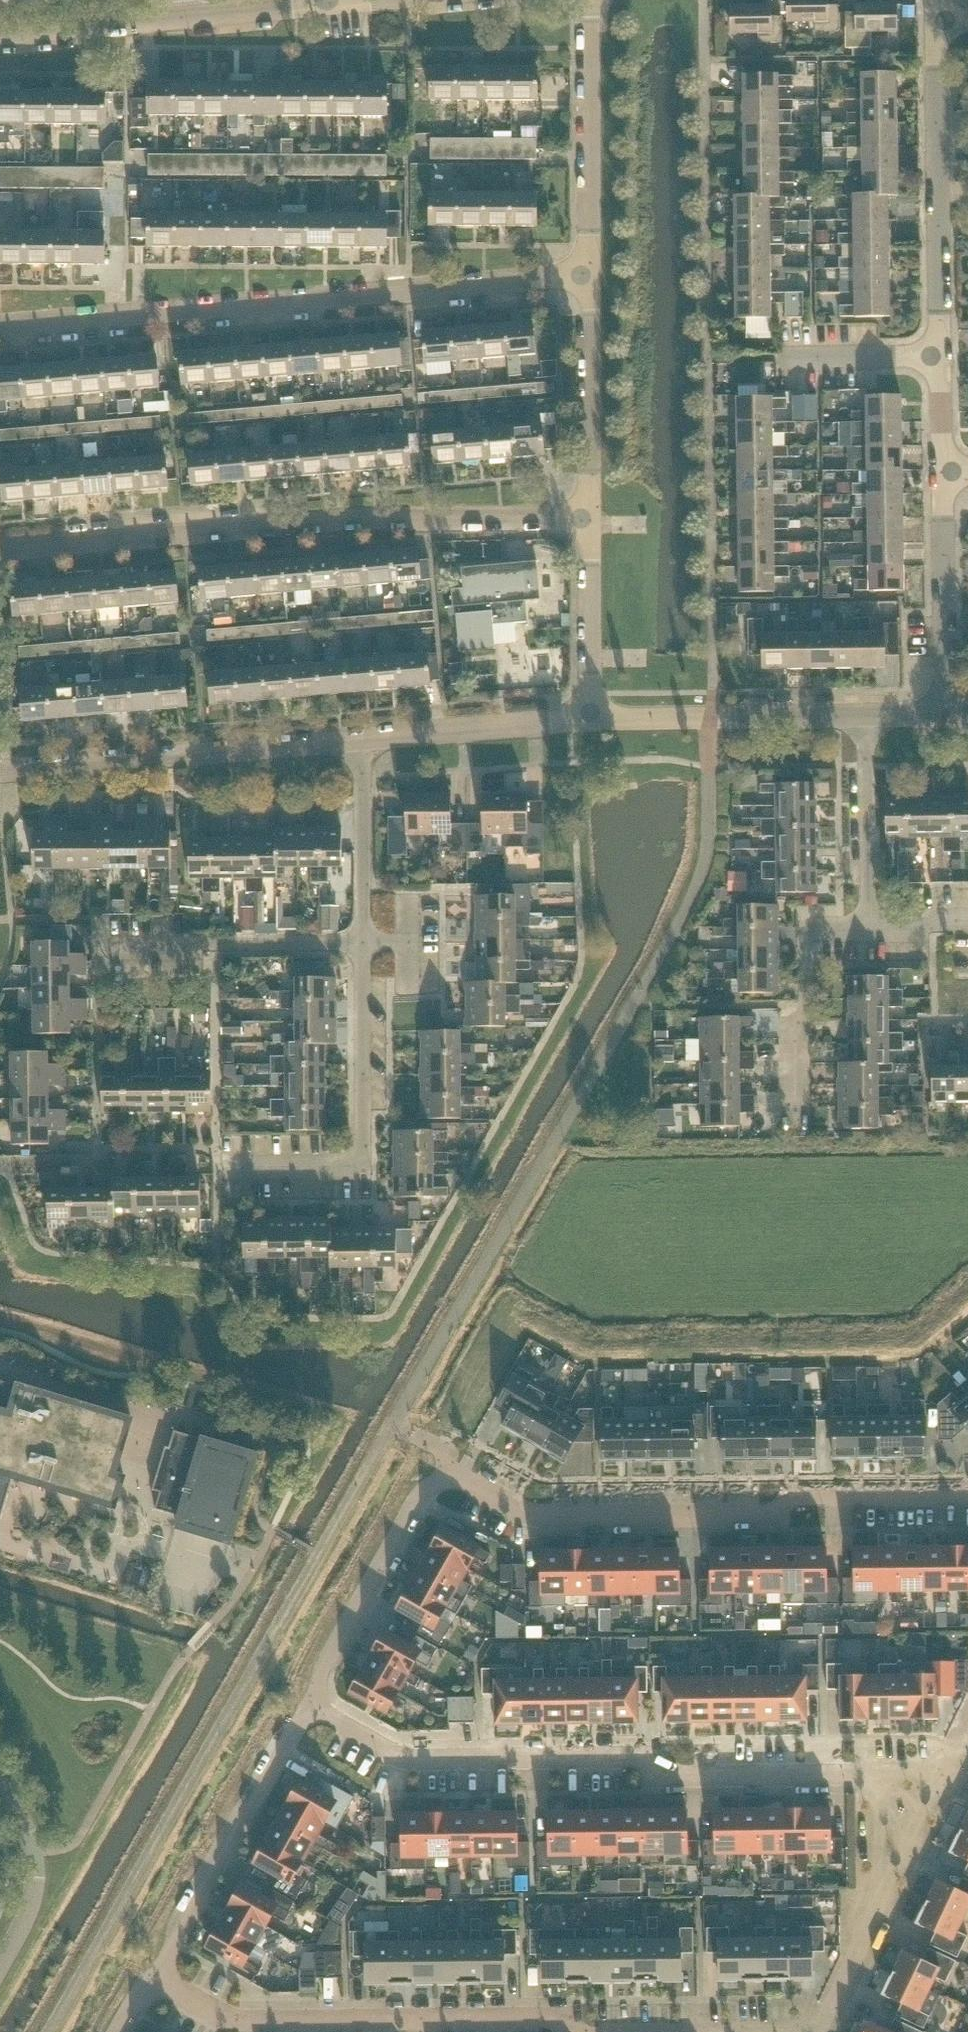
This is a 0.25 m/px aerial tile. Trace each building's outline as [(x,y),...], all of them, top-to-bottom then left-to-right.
[(839,31),(839,6),(827,6),(827,0),(789,0),(789,22),(815,21),(815,32),(839,31)] [(871,33),(896,32),(895,5),(857,6),(858,13),(845,13),(846,49),(852,49),(869,49),(871,49),(871,33)] [(758,43),(783,43),(783,17),(770,17),(770,6),(732,7),(733,33),(758,33),(758,43)] [(902,6),(902,18),(915,18),(915,6),(902,6)] [(834,44),(834,54),(845,54),(845,44),(834,44)] [(869,49),(852,49),(852,57),(869,57),(869,49)] [(432,100),(458,100),(458,69),(432,68),(432,100)] [(458,69),(458,100),(484,100),(484,69),(458,69)] [(484,69),(484,100),(511,100),(511,69),(484,69)] [(511,69),(511,100),(537,100),(537,69),(511,69)] [(848,100),(862,100),(862,99),(897,99),(897,74),(862,75),(862,90),(848,90),(848,100)] [(744,101),(778,101),(778,87),(793,87),(793,77),(779,77),(779,76),(744,76),(744,101)] [(176,115),(176,84),(150,84),(149,100),(134,100),(134,129),(149,129),(149,115),(176,115)] [(202,84),(176,84),(176,115),(202,115),(202,84)] [(229,84),(202,84),(202,115),(229,116),(229,84)] [(229,84),(229,116),(255,116),(255,84),(229,84)] [(255,116),(281,116),(281,84),(255,84),(255,116)] [(281,116),(308,116),(308,84),(281,84),(281,116)] [(308,116),(334,116),(334,85),(308,84),(308,116)] [(334,116),(360,116),(360,85),(334,85),(334,116)] [(360,85),(360,116),(387,116),(387,85),(360,85)] [(26,92),(0,92),(0,137),(7,137),(7,144),(10,144),(10,124),(26,124),(26,92)] [(26,92),(26,124),(52,124),(52,92),(26,92)] [(52,92),(52,124),(78,124),(79,92),(52,92)] [(79,92),(78,124),(105,124),(105,92),(79,92)] [(848,124),(863,124),(863,123),(897,123),(897,99),(862,99),(862,100),(863,114),(848,114),(848,124)] [(744,101),(745,125),(792,124),(792,111),(794,111),(794,101),(778,101),(744,101)] [(819,123),(818,111),(802,111),(802,124),(819,123)] [(822,112),(822,124),(832,124),(832,112),(822,112)] [(863,123),(863,124),(863,138),(848,138),(848,148),(863,148),(863,147),(898,147),(897,123),(863,123)] [(794,125),(792,125),(792,124),(745,125),(745,148),(779,148),(779,135),(794,135),(794,125)] [(282,155),(293,155),(293,139),(282,139),(282,155)] [(432,159),(445,159),(445,140),(432,140),(432,159)] [(445,159),(458,159),(458,140),(445,140),(445,159)] [(458,159),(471,159),(471,140),(458,140),(458,159)] [(471,159),(484,159),(484,140),(471,140),(471,159)] [(484,159),(497,159),(497,140),(484,140),(484,159)] [(497,159),(511,159),(511,140),(497,140),(497,159)] [(511,159),(524,159),(524,140),(511,140),(511,159)] [(524,140),(524,159),(537,159),(537,140),(524,140)] [(863,171),(898,171),(898,147),(863,147),(863,148),(863,161),(848,161),(848,173),(863,172),(863,171)] [(779,148),(745,148),(745,172),(779,172),(779,159),(794,159),(794,148),(779,148)] [(150,174),(163,175),(163,155),(150,155),(150,174)] [(163,175),(176,175),(176,155),(163,155),(163,175)] [(176,175),(189,175),(189,155),(176,155),(176,175)] [(189,175),(202,175),(202,155),(189,155),(189,175)] [(202,175),(216,175),(216,155),(202,155),(202,175)] [(216,175),(229,175),(229,155),(216,155),(216,175)] [(229,175),(242,175),(242,155),(229,155),(229,175)] [(242,175),(255,175),(255,155),(242,155),(242,175)] [(255,155),(255,175),(268,175),(269,155),(255,155)] [(268,175),(282,175),(282,155),(269,155),(268,175)] [(295,155),(293,155),(282,155),(282,175),(295,175),(295,155)] [(295,175),(308,175),(308,155),(295,155),(295,175)] [(308,175),(321,175),(322,155),(308,155),(308,175)] [(321,175),(335,175),(335,156),(322,155),(321,175)] [(335,175),(348,175),(348,156),(335,156),(335,175)] [(348,175),(361,175),(361,156),(348,156),(348,175)] [(361,175),(374,175),(375,156),(361,156),(361,175)] [(375,156),(374,175),(387,175),(387,156),(375,156)] [(824,172),(833,172),(832,161),(824,161),(824,172)] [(12,188),(12,167),(0,167),(0,188),(12,188)] [(12,188),(25,188),(25,167),(12,167),(12,188)] [(25,188),(38,188),(38,167),(25,167),(25,188)] [(38,188),(52,188),(52,167),(38,167),(38,188)] [(52,188),(65,188),(65,167),(52,167),(52,188)] [(65,188),(78,188),(78,167),(65,167),(65,188)] [(78,188),(92,188),(92,167),(78,167),(78,188)] [(92,167),(92,188),(105,188),(105,167),(92,167)] [(898,195),(898,171),(863,171),(863,172),(863,185),(849,185),(849,197),(854,197),(854,196),(889,195),(898,195)] [(745,197),(780,197),(780,184),(794,184),(794,173),(779,173),(779,172),(745,172),(745,197)] [(13,194),(0,193),(0,202),(13,202),(13,194)] [(431,225),(457,225),(457,194),(431,194),(431,225)] [(457,225),(484,225),(484,194),(457,194),(457,225)] [(484,225),(510,225),(510,194),(484,194),(484,225)] [(510,194),(510,225),(537,225),(537,194),(510,194)] [(25,195),(25,211),(36,211),(36,195),(25,195)] [(854,220),(889,219),(889,195),(854,196),(854,197),(854,210),(839,211),(839,222),(854,221),(854,220)] [(784,197),(780,197),(745,197),(736,197),(736,222),(771,222),(771,208),(785,208),(784,197)] [(78,232),(117,232),(117,222),(118,222),(118,208),(121,208),(121,199),(101,199),(101,208),(106,208),(106,222),(78,222),(78,232)] [(359,216),(359,248),(386,248),(386,238),(400,238),(400,213),(386,213),(386,216),(359,216)] [(148,247),(175,247),(175,215),(148,215),(148,247)] [(175,215),(175,247),(201,247),(202,215),(175,215)] [(228,215),(202,215),(201,247),(228,247),(228,215)] [(254,215),(228,215),(228,247),(254,247),(254,215)] [(280,247),(280,215),(254,215),(254,247),(280,247)] [(307,215),(280,215),(280,247),(307,248),(307,215)] [(333,248),(333,216),(307,215),(307,248),(333,248)] [(333,248),(359,248),(359,216),(333,216),(333,248)] [(889,244),(889,219),(854,220),(854,221),(854,233),(840,233),(840,246),(842,246),(855,245),(855,244),(889,244)] [(785,222),(771,222),(736,222),(736,246),(770,245),(770,232),(785,232),(785,222)] [(830,231),(817,231),(817,243),(830,243),(830,231)] [(24,264),(24,232),(0,232),(0,264),(24,264)] [(24,264),(51,264),(51,232),(24,232),(24,264)] [(51,232),(51,264),(77,264),(77,233),(51,232)] [(117,233),(77,233),(77,264),(104,264),(104,256),(117,256),(117,233)] [(842,246),(842,258),(840,258),(840,269),(855,269),(855,268),(890,268),(889,244),(855,244),(855,245),(842,246)] [(770,246),(770,245),(736,246),(736,269),(771,269),(771,270),(771,256),(785,256),(785,245),(770,246)] [(815,269),(825,269),(825,258),(815,258),(815,269)] [(840,294),(855,294),(855,292),(890,292),(890,268),(855,268),(855,269),(855,283),(840,283),(840,294)] [(736,293),(771,293),(771,280),(785,280),(785,270),(771,270),(771,269),(736,269),(736,293)] [(828,292),(828,282),(816,282),(816,293),(828,292)] [(855,292),(855,294),(856,307),(841,307),(841,317),(857,317),(857,318),(890,317),(890,292),(855,292)] [(803,294),(786,294),(771,294),(771,293),(736,293),(737,318),(747,318),(747,333),(771,333),(771,303),(785,303),(786,317),(804,317),(803,294)] [(505,326),(508,357),(536,354),(533,323),(505,326)] [(478,328),(481,359),(508,357),(505,326),(478,328)] [(453,361),(481,359),(478,328),(451,330),(453,361)] [(426,364),(453,361),(451,330),(423,333),(426,364)] [(372,338),(374,369),(402,366),(399,336),(372,338)] [(344,340),(347,371),(374,369),(372,338),(344,340)] [(317,343),(320,373),(347,371),(344,340),(317,343)] [(400,342),(402,366),(400,366),(401,372),(412,371),(409,341),(400,342)] [(290,345),(292,376),(320,373),(317,343),(290,345)] [(262,348),(265,378),(292,376),(290,345),(262,348)] [(235,350),(238,381),(265,378),(262,348),(235,350)] [(208,353),(211,383),(238,381),(235,350),(208,353)] [(183,386),(211,383),(208,353),(181,355),(183,386)] [(129,359),(132,390),(159,388),(156,357),(129,359)] [(105,392),(132,390),(129,359),(102,361),(105,392)] [(75,364),(77,395),(105,392),(102,361),(75,364)] [(48,366),(50,397),(77,395),(75,364),(48,366)] [(20,368),(23,399),(50,397),(48,366),(20,368)] [(23,399),(20,368),(0,370),(0,401),(23,399)] [(537,383),(538,394),(556,392),(555,384),(547,385),(547,382),(537,383)] [(538,394),(537,383),(524,385),(525,395),(538,394)] [(511,396),(525,395),(524,385),(510,386),(511,396)] [(497,387),(498,397),(511,396),(510,386),(497,387)] [(485,399),(498,397),(497,387),(484,388),(485,399)] [(471,400),(485,399),(484,388),(471,389),(471,400)] [(458,401),(471,400),(471,389),(457,390),(458,401)] [(445,402),(458,401),(457,390),(444,392),(445,402)] [(146,414),(173,412),(172,392),(163,393),(164,403),(145,404),(146,414)] [(432,403),(445,402),(444,392),(431,393),(432,403)] [(384,397),(385,408),(403,406),(402,395),(384,397)] [(794,397),(795,422),(817,421),(816,396),(794,397)] [(295,404),(295,397),(281,398),(281,405),(295,404)] [(367,409),(385,408),(384,397),(366,398),(367,409)] [(852,410),(852,423),(902,421),(901,397),(866,398),(867,410),(852,410)] [(350,411),(367,409),(366,398),(349,400),(350,411)] [(772,423),(772,410),(787,410),(787,399),(773,399),(773,398),(738,399),(738,424),(772,423)] [(332,412),(350,411),(349,400),(331,402),(332,412)] [(314,414),(332,412),(331,402),(313,403),(314,414)] [(296,416),(314,414),(313,403),(295,405),(296,416)] [(295,405),(282,406),(283,417),(296,416),(295,405)] [(282,406),(269,407),(270,418),(283,417),(282,406)] [(269,407),(255,408),(256,419),(270,418),(269,407)] [(255,408),(242,410),(243,420),(256,419),(255,408)] [(242,410),(229,411),(230,422),(243,420),(242,410)] [(229,411),(216,412),(216,423),(230,422),(229,411)] [(216,412),(202,413),(203,424),(216,423),(216,412)] [(203,424),(202,413),(189,414),(190,425),(203,424)] [(160,417),(147,418),(148,428),(161,427),(160,417)] [(148,428),(147,418),(134,419),(135,429),(148,428)] [(134,419),(121,420),(122,431),(135,429),(134,419)] [(122,431),(121,420),(107,422),(108,432),(122,431)] [(852,423),(853,436),(853,446),(867,446),(902,445),(902,421),(852,423)] [(108,432),(107,422),(94,423),(95,433),(108,432)] [(795,422),(787,423),(772,423),(738,424),(738,448),(773,447),(773,434),(796,433),(795,422)] [(80,424),(81,434),(95,433),(94,423),(80,424)] [(67,425),(68,435),(81,434),(80,424),(67,425)] [(515,426),(517,457),(545,454),(545,450),(558,449),(557,425),(542,427),(542,424),(515,426)] [(54,436),(68,435),(67,425),(54,426),(54,436)] [(822,426),(823,439),(833,438),(832,425),(822,426)] [(41,437),(54,436),(54,426),(40,427),(41,437)] [(487,429),(490,459),(517,457),(515,426),(487,429)] [(28,438),(41,437),(40,427),(27,428),(28,438)] [(15,440),(28,438),(27,428),(14,429),(15,440)] [(2,441),(15,440),(14,429),(1,431),(2,441)] [(433,441),(432,429),(422,430),(423,442),(433,441)] [(460,431),(463,462),(490,459),(487,429),(460,431)] [(436,464),(463,462),(460,431),(433,434),(436,464)] [(418,435),(408,436),(411,463),(420,462),(418,435)] [(408,436),(381,438),(383,469),(411,466),(408,436)] [(381,438),(353,441),(356,471),(383,469),(381,438)] [(356,471),(353,441),(326,443),(329,474),(356,471)] [(329,474),(326,443),(299,445),(302,476),(329,474)] [(299,445),(272,448),(275,479),(302,476),(299,445)] [(853,471),(868,470),(903,470),(902,445),(867,446),(868,460),(853,461),(853,471)] [(774,471),(774,470),(773,470),(773,457),(788,457),(787,447),(773,447),(738,448),(739,472),(774,471)] [(788,447),(788,457),(800,456),(800,447),(788,447)] [(272,448),(245,450),(248,481),(275,479),(272,448)] [(245,450),(218,453),(220,483),(248,481),(245,450)] [(220,483),(218,453),(190,455),(193,486),(220,483)] [(165,458),(138,460),(141,490),(168,488),(165,458)] [(138,460),(111,462),(114,492),(141,490),(138,460)] [(114,492),(111,462),(84,465),(86,495),(114,492)] [(86,495),(84,465),(57,467),(59,497),(86,495)] [(59,497),(57,467),(29,469),(32,499),(59,497)] [(32,499),(29,469),(2,472),(4,502),(32,499)] [(774,495),(773,481),(788,480),(787,470),(774,470),(774,471),(739,472),(739,496),(774,495)] [(788,471),(788,481),(802,480),(802,470),(788,471)] [(868,470),(868,484),(853,485),(853,495),(868,494),(903,494),(903,470),(868,470)] [(796,494),(788,494),(774,495),(739,496),(739,519),(774,519),(774,518),(773,506),(797,505),(796,494)] [(903,494),(868,494),(868,508),(854,508),(854,519),(868,519),(869,519),(869,518),(903,518),(903,494)] [(818,496),(818,509),(830,509),(830,496),(818,496)] [(740,543),(774,543),(774,530),(788,529),(788,518),(774,518),(774,519),(739,519),(740,543)] [(869,542),(904,542),(903,518),(869,518),(869,519),(868,519),(869,532),(854,532),(854,543),(869,542)] [(855,567),(869,567),(904,566),(904,542),(869,542),(869,556),(854,557),(855,567)] [(760,567),(774,567),(774,553),(788,553),(788,543),(774,543),(740,543),(740,567),(760,567)] [(791,543),(791,552),(801,552),(801,543),(791,543)] [(391,551),(394,582),(422,580),(419,548),(391,551)] [(364,554),(367,585),(394,582),(391,551),(364,554)] [(364,554),(337,556),(340,587),(367,585),(364,554)] [(830,568),(855,567),(854,557),(854,555),(829,555),(830,568)] [(340,587),(337,556),(310,559),(312,590),(340,587)] [(310,559),(282,561),(285,592),(284,593),(285,606),(297,605),(296,591),(312,590),(310,559)] [(258,595),(284,593),(285,592),(282,561),(255,564),(258,595)] [(464,589),(452,590),(454,608),(456,608),(460,651),(495,648),(494,625),(528,622),(527,601),(541,600),(537,562),(462,568),(464,589)] [(258,595),(255,564),(228,566),(231,598),(258,595)] [(203,600),(231,598),(228,566),(200,569),(203,600)] [(789,566),(774,567),(760,567),(740,567),(740,592),(775,592),(775,577),(789,576),(789,566)] [(904,566),(869,567),(869,579),(855,579),(855,591),(870,591),(871,592),(904,591),(904,566)] [(818,569),(803,569),(803,582),(818,582),(818,569)] [(823,586),(831,586),(831,569),(822,569),(822,586),(823,586)] [(149,573),(152,605),(180,603),(177,570),(149,573)] [(125,607),(152,605),(149,573),(122,575),(125,607)] [(97,610),(125,607),(122,575),(94,578),(97,610)] [(70,612),(97,610),(94,578),(67,580),(70,612)] [(42,615),(70,612),(67,580),(39,582),(42,615)] [(15,617),(42,615),(39,582),(12,585),(15,617)] [(838,598),(838,586),(831,586),(823,586),(823,598),(838,598)] [(394,597),(395,609),(403,608),(402,596),(394,597)] [(395,609),(394,599),(384,600),(385,610),(395,609)] [(770,612),(770,604),(738,604),(738,615),(751,615),(751,611),(770,612)] [(434,611),(421,612),(408,613),(409,623),(435,621),(434,611)] [(395,615),(395,625),(409,623),(408,613),(395,615)] [(395,615),(381,616),(382,626),(395,625),(395,615)] [(382,626),(381,616),(368,617),(369,627),(382,626)] [(368,617),(355,618),(355,628),(369,627),(368,617)] [(355,618),(341,619),(342,629),(355,628),(355,618)] [(342,629),(341,619),(328,620),(329,631),(342,629)] [(834,620),(835,633),(835,634),(836,668),(860,668),(859,633),(846,633),(846,619),(834,620)] [(858,619),(859,633),(860,668),(884,668),(884,656),(898,656),(898,623),(884,623),(884,633),(870,633),(870,619),(858,619)] [(329,631),(328,620),(315,622),(315,632),(329,631)] [(787,620),(787,634),(788,669),(812,669),(811,634),(810,634),(798,634),(798,620),(787,620)] [(810,620),(810,634),(811,634),(812,669),(836,668),(835,634),(835,633),(822,634),(822,620),(810,620)] [(787,634),(773,634),(773,621),(749,621),(749,656),(763,656),(763,669),(788,669),(787,634)] [(302,633),(315,632),(315,622),(314,622),(301,623),(302,633)] [(288,624),(289,634),(302,633),(301,623),(288,624)] [(275,625),(276,635),(289,634),(288,624),(275,625)] [(262,637),(276,635),(275,625),(262,626),(262,637)] [(262,637),(262,626),(248,628),(249,638),(262,637)] [(249,638),(248,628),(235,629),(236,639),(249,638)] [(221,630),(222,640),(236,639),(235,629),(221,630)] [(209,641),(222,640),(221,630),(208,631),(209,641)] [(166,635),(167,644),(180,643),(179,633),(166,635)] [(154,645),(167,644),(166,635),(153,636),(154,645)] [(141,647),(154,645),(153,636),(140,637),(141,647)] [(128,648),(141,647),(140,637),(127,638),(128,648)] [(114,649),(128,648),(127,638),(113,639),(114,649)] [(101,650),(114,649),(113,639),(100,640),(101,650)] [(87,642),(88,651),(93,651),(101,650),(100,640),(87,642)] [(75,653),(88,651),(87,642),(74,643),(75,653)] [(62,654),(75,653),(74,643),(61,644),(62,654)] [(48,655),(62,654),(61,644),(47,645),(48,655)] [(35,656),(48,655),(47,645),(34,646),(35,656)] [(22,657),(35,656),(34,646),(21,647),(22,657)] [(101,650),(93,651),(95,675),(103,674),(101,650)] [(192,651),(179,652),(179,662),(193,661),(192,651)] [(361,654),(362,659),(346,661),(349,692),(376,689),(373,658),(373,653),(361,654)] [(401,656),(404,687),(431,684),(431,681),(440,680),(438,653),(428,654),(428,653),(401,656)] [(373,658),(376,689),(404,687),(401,656),(373,658)] [(319,663),(322,694),(349,692),(346,661),(319,663)] [(292,666),(295,697),(322,694),(319,663),(292,666)] [(268,700),(295,697),(292,666),(265,669),(268,700)] [(463,679),(462,667),(449,668),(450,680),(463,679)] [(268,700),(265,669),(238,671),(241,702),(268,700)] [(241,702),(238,671),(210,674),(213,705),(241,702)] [(36,675),(38,688),(21,690),(24,722),(52,719),(50,687),(48,674),(36,675)] [(186,675),(159,677),(162,710),(189,707),(186,675)] [(162,710),(159,677),(131,680),(134,712),(162,710)] [(107,714),(134,712),(131,680),(104,682),(107,714)] [(107,714),(104,682),(76,685),(79,717),(107,714)] [(52,719),(79,717),(76,685),(50,687),(52,719)] [(776,794),(776,806),(814,806),(814,784),(776,784),(776,785),(761,785),(761,794),(776,794)] [(505,833),(506,833),(505,848),(527,847),(527,855),(544,854),(544,824),(528,825),(528,795),(505,796),(505,833)] [(407,833),(429,833),(429,796),(407,796),(407,826),(389,826),(389,856),(407,856),(407,833)] [(451,853),(467,853),(467,824),(451,825),(451,796),(429,796),(429,833),(451,833),(451,853)] [(505,833),(505,796),(483,796),(483,824),(467,824),(467,853),(484,853),(484,833),(505,833)] [(952,852),(960,852),(960,837),(967,837),(967,799),(951,800),(952,852)] [(900,853),(908,853),(907,800),(885,801),(886,838),(900,838),(900,853)] [(917,837),(930,837),(929,800),(907,800),(908,853),(917,853),(917,837)] [(944,852),(952,852),(951,800),(929,800),(930,837),(943,837),(944,852)] [(762,820),(762,828),(814,827),(814,806),(776,806),(776,820),(762,820)] [(34,868),(57,868),(57,817),(46,817),(47,834),(34,834),(34,868)] [(57,817),(57,868),(80,868),(80,833),(68,833),(67,817),(57,817)] [(92,833),(80,833),(80,868),(103,868),(102,817),(92,817),(92,833)] [(102,817),(103,868),(126,868),(125,833),(113,833),(113,817),(102,817)] [(125,833),(126,868),(148,868),(148,817),(138,817),(138,833),(125,833)] [(158,817),(148,817),(148,868),(171,868),(171,832),(158,832),(158,817)] [(814,827),(762,828),(762,837),(777,837),(777,849),(815,849),(814,827)] [(277,839),(277,878),(277,882),(286,882),(286,868),(299,868),(298,829),(276,830),(276,839),(277,839)] [(312,882),(320,882),(320,829),(298,829),(299,868),(311,868),(312,882)] [(320,829),(320,882),(328,882),(328,867),(342,867),(341,829),(320,829)] [(13,830),(13,844),(21,844),(21,830),(13,830)] [(234,840),(234,878),(247,878),(247,892),(256,892),(255,839),(234,840)] [(264,878),(277,878),(277,839),(276,839),(255,839),(256,892),(264,892),(264,878)] [(203,892),(212,892),(212,840),(190,840),(190,878),(203,878),(203,892)] [(212,840),(212,892),(221,892),(221,878),(234,878),(234,840),(212,840)] [(738,843),(738,851),(752,851),(752,843),(738,843)] [(815,849),(777,849),(777,864),(762,864),(763,871),(815,871),(815,849)] [(952,857),(952,868),(960,868),(960,857),(952,857)] [(466,884),(466,870),(454,870),(454,884),(466,884)] [(815,871),(763,871),(763,881),(778,881),(778,893),(815,893),(815,871)] [(908,873),(908,886),(921,886),(921,873),(908,873)] [(747,895),(748,874),(728,874),(728,895),(747,895)] [(480,880),(475,875),(468,875),(468,887),(480,887),(480,880)] [(477,919),(530,918),(530,909),(515,910),(515,896),(508,896),(508,886),(484,886),(484,896),(477,896),(477,919)] [(727,901),(727,890),(714,890),(714,901),(727,901)] [(255,910),(256,934),(264,934),(263,924),(266,924),(265,893),(255,894),(255,910)] [(277,897),(277,930),(293,929),(293,924),(283,924),(283,897),(277,897)] [(114,904),(114,915),(126,915),(126,904),(114,904)] [(321,906),(321,931),(339,931),(339,906),(321,906)] [(725,920),(725,929),(777,928),(777,906),(740,906),(740,920),(725,920)] [(256,934),(255,910),(242,910),(243,935),(256,934)] [(477,940),(515,940),(515,927),(530,927),(530,918),(477,919),(477,940)] [(539,918),(530,918),(530,927),(539,927),(539,918)] [(319,931),(319,919),(307,919),(307,931),(319,931)] [(713,937),(725,937),(725,928),(713,928),(713,937)] [(777,928),(725,929),(725,937),(739,937),(739,950),(777,949),(777,928)] [(40,942),(52,942),(52,931),(40,931),(40,942)] [(527,940),(515,940),(477,940),(477,962),(530,961),(530,952),(527,952),(527,940)] [(567,941),(567,954),(578,954),(579,942),(567,941)] [(34,966),(87,965),(87,953),(70,954),(70,942),(52,942),(40,942),(34,942),(34,966)] [(725,963),(725,971),(777,971),(777,949),(739,950),(739,962),(725,963)] [(505,983),(516,983),(515,969),(530,969),(530,961),(477,962),(478,983),(505,983)] [(706,970),(706,972),(724,971),(724,963),(714,963),(714,970),(706,970)] [(334,1000),(334,978),(323,978),(323,964),(291,964),(291,979),(297,979),(297,992),(282,992),(282,1000),(334,1000)] [(546,964),(533,964),(533,972),(546,972),(546,964)] [(87,974),(87,965),(34,966),(35,988),(71,988),(70,974),(87,974)] [(777,971),(725,971),(725,980),(740,980),(740,993),(778,993),(777,971)] [(850,976),(850,998),(903,998),(903,990),(888,990),(888,976),(850,976)] [(468,983),(468,1004),(520,1004),(520,995),(505,995),(505,983),(478,983),(468,983)] [(71,988),(35,988),(35,1011),(87,1010),(87,1000),(71,1000),(71,988)] [(675,994),(676,1002),(685,1002),(685,993),(675,994)] [(521,995),(521,1004),(541,1004),(541,996),(535,996),(535,995),(521,995)] [(850,998),(850,1020),(889,1020),(889,1007),(903,1007),(903,998),(850,998)] [(281,1009),(281,1000),(269,1000),(269,1009),(281,1009)] [(334,1000),(282,1000),(282,1009),(297,1009),(297,1022),(334,1022),(334,1000)] [(520,1004),(468,1004),(468,1026),(506,1026),(506,1013),(520,1013),(520,1004)] [(541,1015),(541,1004),(521,1004),(521,1015),(541,1015)] [(207,1022),(208,1008),(193,1008),(192,1022),(207,1022)] [(87,1020),(87,1010),(35,1011),(35,1033),(71,1033),(71,1020),(87,1020)] [(701,1017),(701,1040),(739,1039),(739,1026),(754,1026),(754,1018),(738,1018),(738,1017),(701,1017)] [(850,1020),(850,1042),(903,1042),(903,1033),(889,1033),(889,1020),(850,1020)] [(242,1035),(242,1021),(222,1021),(222,1035),(242,1035)] [(296,1035),(282,1035),(274,1035),(274,1043),(286,1043),(324,1043),(324,1044),(334,1044),(334,1022),(297,1022),(296,1035)] [(654,1022),(654,1037),(667,1037),(667,1022),(654,1022)] [(178,1028),(168,1028),(168,1058),(176,1058),(176,1039),(178,1039),(178,1028)] [(422,1032),(422,1053),(475,1053),(475,1044),(460,1044),(460,1032),(422,1032)] [(947,1036),(947,1051),(956,1051),(956,1036),(947,1036)] [(701,1061),(754,1061),(754,1052),(740,1053),(739,1039),(701,1040),(701,1061)] [(850,1042),(850,1064),(888,1064),(888,1050),(903,1050),(903,1042),(850,1042)] [(271,1057),(271,1065),(324,1065),(324,1044),(324,1043),(286,1043),(286,1057),(271,1057)] [(656,1048),(655,1061),(675,1062),(675,1048),(656,1048)] [(933,1102),(955,1102),(955,1067),(958,1067),(958,1051),(956,1051),(947,1051),(948,1067),(933,1067),(933,1102)] [(13,1076),(65,1075),(65,1064),(48,1064),(48,1052),(13,1052),(13,1076)] [(422,1053),(422,1074),(460,1074),(460,1061),(475,1061),(475,1053),(422,1053)] [(223,1054),(223,1067),(235,1067),(235,1054),(223,1054)] [(124,1111),(124,1058),(116,1058),(116,1073),(102,1073),(103,1111),(124,1111)] [(133,1058),(124,1058),(124,1111),(146,1111),(146,1073),(133,1073),(133,1058)] [(168,1111),(167,1058),(159,1058),(159,1073),(146,1073),(146,1111),(168,1111)] [(176,1058),(167,1058),(168,1111),(189,1111),(189,1073),(176,1073),(176,1058)] [(202,1073),(189,1073),(189,1111),(211,1111),(211,1058),(202,1058),(202,1073)] [(691,1069),(691,1061),(680,1061),(680,1069),(691,1069)] [(701,1083),(740,1082),(740,1070),(754,1070),(754,1061),(701,1061),(701,1083)] [(893,1064),(888,1064),(850,1064),(840,1064),(840,1085),(878,1085),(878,1073),(893,1073),(893,1064)] [(271,1065),(260,1065),(260,1074),(271,1074),(271,1065)] [(324,1065),(271,1065),(271,1074),(286,1074),(286,1087),(324,1087),(324,1065)] [(958,1067),(955,1067),(955,1102),(967,1102),(967,1067),(958,1067)] [(460,1074),(422,1074),(422,1096),(475,1096),(475,1087),(460,1087),(460,1074)] [(65,1085),(65,1075),(13,1076),(14,1099),(49,1098),(49,1085),(65,1085)] [(74,1075),(65,1075),(65,1085),(74,1085),(74,1075)] [(740,1096),(740,1082),(701,1083),(701,1104),(754,1104),(754,1095),(740,1096)] [(878,1098),(878,1085),(840,1085),(840,1106),(893,1106),(893,1098),(878,1098)] [(324,1087),(286,1087),(286,1100),(271,1100),(271,1108),(324,1109),(324,1087)] [(475,1087),(475,1096),(489,1096),(489,1087),(475,1087)] [(914,1095),(914,1106),(923,1106),(923,1095),(914,1095)] [(475,1096),(422,1096),(422,1118),(460,1118),(460,1105),(475,1105),(475,1096)] [(49,1098),(14,1099),(14,1122),(66,1121),(66,1110),(49,1110),(49,1098)] [(755,1113),(754,1104),(701,1104),(702,1127),(739,1126),(739,1113),(755,1113)] [(893,1116),(893,1106),(840,1106),(840,1128),(878,1128),(878,1116),(893,1116)] [(271,1108),(271,1117),(287,1117),(286,1130),(324,1130),(324,1109),(271,1108)] [(915,1116),(915,1130),(924,1130),(924,1116),(915,1116)] [(66,1130),(66,1121),(14,1122),(14,1144),(49,1143),(49,1130),(66,1130)] [(394,1131),(395,1153),(433,1153),(433,1140),(449,1140),(448,1131),(394,1131)] [(395,1175),(433,1174),(433,1162),(448,1162),(448,1153),(433,1153),(395,1153),(395,1175)] [(136,1216),(136,1164),(127,1164),(127,1179),(114,1179),(114,1216),(115,1216),(136,1216)] [(144,1164),(136,1164),(136,1216),(157,1216),(157,1179),(144,1179),(144,1164)] [(170,1179),(157,1179),(157,1216),(179,1216),(178,1164),(170,1164),(170,1179)] [(187,1164),(178,1164),(179,1216),(201,1216),(200,1178),(187,1178),(187,1164)] [(62,1175),(71,1175),(71,1166),(62,1166),(62,1175)] [(71,1166),(71,1175),(80,1175),(79,1166),(71,1166)] [(51,1180),(51,1167),(39,1167),(39,1169),(39,1180),(51,1180)] [(39,1180),(39,1169),(23,1169),(23,1182),(39,1182),(39,1180)] [(114,1179),(114,1174),(105,1174),(105,1189),(93,1189),(93,1227),(115,1227),(115,1216),(114,1216),(114,1179)] [(433,1187),(433,1174),(395,1175),(395,1197),(448,1196),(448,1187),(433,1187)] [(71,1227),(71,1175),(62,1175),(62,1190),(49,1190),(49,1196),(49,1209),(49,1227),(71,1227)] [(80,1175),(71,1175),(71,1227),(93,1227),(93,1189),(80,1189),(80,1175)] [(38,1209),(49,1209),(49,1196),(41,1196),(39,1198),(38,1209)] [(409,1202),(410,1220),(421,1219),(420,1202),(409,1202)] [(201,1218),(201,1233),(213,1233),(212,1218),(201,1218)] [(319,1256),(331,1256),(331,1229),(332,1229),(332,1219),(309,1220),(310,1272),(311,1272),(319,1272),(319,1256)] [(258,1272),(266,1272),(266,1220),(244,1220),(244,1258),(258,1258),(258,1272)] [(266,1220),(266,1272),(275,1272),(275,1257),(288,1257),(288,1220),(266,1220)] [(302,1272),(310,1272),(309,1220),(288,1220),(288,1257),(302,1257),(302,1272)] [(331,1229),(331,1256),(332,1281),(340,1281),(340,1267),(353,1267),(353,1228),(332,1229),(331,1229)] [(353,1228),(353,1267),(366,1267),(366,1281),(375,1281),(374,1228),(353,1228)] [(374,1228),(375,1281),(383,1281),(383,1266),(397,1266),(396,1254),(413,1254),(413,1229),(396,1229),(396,1228),(374,1228)] [(319,1272),(311,1272),(311,1283),(320,1283),(320,1272),(319,1272)] [(302,1273),(302,1289),(310,1289),(310,1273),(302,1273)] [(548,1395),(529,1384),(534,1375),(519,1366),(498,1403),(512,1411),(503,1427),(524,1438),(548,1395)] [(833,1369),(833,1384),(844,1383),(844,1369),(833,1369)] [(625,1372),(625,1384),(636,1383),(636,1371),(625,1372)] [(696,1371),(696,1397),(707,1396),(707,1371),(696,1371)] [(804,1371),(792,1371),(792,1385),(804,1385),(804,1371)] [(601,1374),(601,1385),(614,1385),(614,1374),(601,1374)] [(770,1374),(770,1384),(784,1384),(784,1374),(770,1374)] [(15,1478),(116,1507),(125,1478),(115,1475),(132,1419),(0,1381),(0,1527),(15,1478)] [(768,1391),(756,1391),(756,1402),(768,1402),(768,1391)] [(548,1395),(524,1438),(543,1449),(563,1415),(553,1409),(560,1398),(549,1392),(548,1395)] [(648,1393),(648,1407),(657,1407),(657,1393),(648,1393)] [(967,1430),(967,1396),(961,1403),(952,1393),(938,1405),(939,1436),(950,1436),(964,1425),(967,1430)] [(833,1404),(834,1459),(857,1458),(857,1419),(857,1415),(845,1415),(845,1403),(833,1404)] [(804,1416),(792,1416),(792,1459),(815,1459),(815,1404),(803,1404),(804,1416)] [(711,1438),(723,1438),(724,1460),(747,1459),(746,1417),(735,1417),(735,1405),(711,1406),(711,1438)] [(747,1459),(769,1459),(769,1405),(758,1405),(758,1417),(746,1417),(747,1459)] [(769,1405),(769,1459),(792,1459),(792,1416),(780,1417),(780,1405),(769,1405)] [(857,1419),(857,1458),(880,1458),(879,1405),(868,1405),(868,1418),(857,1419)] [(891,1405),(879,1405),(880,1458),(902,1458),(902,1418),(891,1418),(891,1405)] [(927,1457),(926,1418),(925,1418),(925,1405),(913,1405),(914,1418),(902,1418),(902,1458),(927,1457)] [(695,1460),(695,1439),(706,1439),(706,1406),(682,1406),(682,1419),(671,1419),(671,1460),(695,1460)] [(626,1461),(648,1460),(648,1407),(625,1407),(625,1420),(626,1461)] [(648,1407),(648,1460),(671,1460),(671,1419),(659,1420),(659,1407),(657,1407),(648,1407)] [(626,1461),(625,1420),(613,1420),(613,1408),(602,1408),(602,1461),(626,1461)] [(563,1415),(543,1449),(564,1461),(574,1443),(594,1443),(594,1409),(579,1409),(573,1420),(563,1415)] [(229,1539),(254,1456),(177,1433),(152,1516),(229,1539)] [(433,1548),(468,1568),(474,1556),(486,1563),(491,1554),(449,1530),(450,1528),(443,1524),(437,1536),(439,1537),(433,1548)] [(421,1568),(468,1594),(472,1586),(461,1580),(468,1568),(433,1548),(421,1568)] [(947,1602),(947,1589),(947,1549),(924,1550),(925,1589),(938,1589),(938,1602),(947,1602)] [(947,1549),(947,1589),(960,1588),(961,1602),(967,1602),(967,1549),(947,1549)] [(866,1590),(879,1590),(879,1550),(855,1550),(855,1578),(844,1578),(844,1604),(866,1604),(866,1590)] [(902,1590),(901,1550),(879,1550),(879,1590),(892,1590),(892,1603),(902,1603),(902,1590)] [(924,1589),(925,1589),(924,1550),(901,1550),(902,1590),(915,1589),(915,1610),(925,1610),(924,1589)] [(767,1591),(781,1591),(780,1551),(758,1552),(758,1591),(758,1604),(768,1604),(767,1591)] [(790,1591),(804,1591),(803,1551),(780,1551),(781,1591),(781,1604),(790,1604),(790,1591)] [(803,1551),(804,1591),(826,1590),(826,1604),(839,1604),(839,1579),(827,1579),(827,1551),(803,1551)] [(656,1553),(657,1593),(670,1592),(670,1606),(692,1606),(692,1580),(680,1580),(680,1552),(656,1553)] [(722,1592),(735,1592),(735,1552),(711,1552),(712,1580),(700,1580),(700,1606),(722,1605),(722,1592)] [(745,1591),(758,1591),(758,1552),(735,1552),(735,1592),(736,1613),(745,1613),(745,1591)] [(575,1593),(588,1593),(588,1553),(565,1554),(566,1594),(566,1607),(576,1607),(575,1593)] [(598,1593),(611,1593),(611,1553),(588,1553),(588,1593),(589,1607),(598,1606),(598,1593)] [(621,1593),(634,1593),(634,1553),(611,1553),(611,1593),(611,1606),(621,1606),(621,1593)] [(644,1593),(657,1593),(656,1553),(634,1553),(634,1593),(634,1606),(644,1606),(644,1593)] [(543,1594),(566,1594),(565,1554),(542,1554),(542,1582),(530,1582),(531,1608),(544,1608),(543,1594)] [(513,1591),(526,1591),(525,1566),(512,1566),(513,1591)] [(468,1594),(421,1568),(410,1588),(445,1608),(457,1614),(468,1594)] [(439,1619),(445,1608),(410,1588),(408,1592),(406,1590),(399,1603),(401,1605),(399,1609),(423,1623),(418,1633),(440,1645),(446,1635),(451,1626),(439,1619)] [(644,1617),(644,1606),(634,1606),(634,1617),(644,1617)] [(509,1607),(505,1615),(525,1626),(525,1616),(509,1607)] [(611,1607),(612,1618),(620,1617),(620,1607),(611,1607)] [(745,1613),(736,1613),(736,1628),(745,1628),(745,1613)] [(508,1637),(518,1637),(519,1623),(507,1617),(508,1637)] [(602,1618),(602,1632),(611,1631),(611,1618),(602,1618)] [(918,1628),(918,1618),(902,1618),(902,1629),(918,1628)] [(838,1619),(823,1620),(824,1634),(838,1634),(838,1619)] [(842,1634),(856,1634),(855,1619),(841,1619),(842,1634)] [(803,1620),(789,1620),(789,1635),(803,1635),(803,1620)] [(542,1638),(542,1626),(526,1626),(526,1638),(542,1638)] [(577,1637),(576,1627),(566,1627),(566,1638),(577,1637)] [(376,1649),(374,1652),(409,1672),(416,1660),(428,1668),(434,1658),(433,1658),(438,1648),(416,1635),(411,1645),(386,1632),(383,1636),(381,1634),(374,1648),(376,1649)] [(912,1634),(912,1650),(925,1650),(925,1634),(912,1634)] [(602,1638),(602,1654),(612,1654),(611,1638),(602,1638)] [(646,1649),(646,1638),(627,1638),(627,1649),(646,1649)] [(744,1642),(735,1642),(735,1654),(744,1654),(744,1642)] [(470,1644),(464,1656),(474,1661),(481,1650),(470,1644)] [(409,1672),(374,1652),(363,1672),(398,1692),(404,1680),(416,1687),(421,1678),(409,1672)] [(711,1653),(703,1653),(703,1665),(711,1665),(711,1653)] [(889,1657),(889,1664),(899,1664),(899,1654),(889,1654),(889,1657)] [(590,1718),(613,1718),(613,1678),(612,1678),(612,1657),(603,1657),(603,1678),(590,1679),(590,1718)] [(794,1659),(794,1663),(794,1678),(781,1678),(781,1701),(781,1717),(805,1717),(804,1689),(820,1689),(819,1664),(812,1664),(812,1659),(794,1659)] [(912,1677),(913,1717),(925,1717),(926,1720),(939,1720),(939,1712),(936,1712),(936,1689),(951,1689),(951,1663),(936,1663),(936,1662),(925,1662),(925,1677),(912,1677)] [(854,1718),(867,1718),(866,1677),(843,1677),(843,1663),(828,1664),(828,1689),(843,1689),(843,1712),(840,1712),(840,1721),(854,1721),(854,1718)] [(508,1718),(522,1718),(522,1679),(508,1679),(508,1664),(497,1664),(497,1665),(482,1665),(482,1691),(497,1691),(498,1713),(494,1713),(494,1721),(508,1721),(508,1718)] [(613,1678),(613,1718),(636,1718),(636,1690),(648,1690),(647,1664),(636,1665),(636,1664),(625,1664),(626,1678),(613,1678)] [(690,1718),(690,1678),(667,1678),(667,1664),(654,1664),(654,1690),(666,1690),(666,1718),(690,1718)] [(758,1717),(781,1717),(781,1701),(781,1678),(781,1664),(771,1665),(771,1678),(758,1678),(758,1680),(758,1717)] [(866,1677),(867,1718),(890,1718),(889,1664),(880,1664),(880,1677),(866,1677)] [(889,1664),(890,1718),(913,1717),(912,1677),(899,1677),(899,1664),(889,1664)] [(568,1718),(590,1718),(590,1679),(589,1665),(580,1665),(580,1679),(567,1679),(568,1718)] [(703,1678),(690,1678),(690,1718),(713,1718),(712,1681),(712,1678),(712,1665),(703,1665),(703,1678)] [(713,1718),(736,1718),(735,1680),(735,1678),(735,1665),(726,1665),(726,1678),(712,1678),(712,1681),(713,1718)] [(736,1718),(758,1717),(758,1680),(758,1678),(758,1665),(748,1665),(749,1678),(735,1678),(735,1680),(736,1718)] [(522,1718),(545,1718),(545,1679),(544,1679),(544,1666),(534,1666),(534,1679),(522,1679),(522,1718)] [(545,1718),(568,1718),(567,1679),(567,1666),(557,1666),(557,1679),(545,1679),(545,1718)] [(386,1712),(398,1692),(363,1672),(357,1684),(354,1682),(348,1694),(354,1698),(356,1695),(386,1712)] [(449,1723),(462,1723),(462,1697),(449,1698),(449,1723)] [(462,1697),(462,1723),(475,1723),(475,1697),(462,1697)] [(290,1803),(324,1822),(336,1802),(306,1785),(307,1782),(300,1778),(294,1790),(296,1791),(290,1803)] [(318,1834),(324,1822),(290,1803),(278,1823),(325,1849),(332,1853),(336,1844),(318,1834)] [(785,1864),(785,1851),(785,1811),(762,1812),(762,1851),(776,1851),(776,1864),(785,1864)] [(808,1872),(808,1851),(807,1811),(785,1811),(785,1851),(798,1851),(799,1872),(808,1872)] [(807,1811),(808,1851),(830,1850),(830,1864),(843,1864),(843,1839),(831,1839),(831,1811),(807,1811)] [(664,1852),(665,1866),(700,1866),(699,1840),(688,1840),(688,1812),(664,1813),(664,1852)] [(717,1852),(740,1852),(739,1812),(715,1812),(716,1840),(704,1840),(705,1866),(718,1866),(717,1852)] [(763,1864),(762,1851),(762,1812),(739,1812),(740,1852),(753,1851),(753,1864),(763,1864)] [(606,1853),(619,1853),(618,1813),(596,1814),(596,1853),(596,1866),(606,1866),(606,1853)] [(628,1853),(642,1853),(641,1813),(618,1813),(619,1853),(619,1866),(628,1866),(628,1853)] [(651,1853),(664,1852),(664,1813),(641,1813),(642,1853),(642,1866),(651,1866),(651,1853)] [(494,1815),(494,1855),(508,1854),(508,1868),(530,1868),(529,1842),(518,1842),(518,1814),(494,1815)] [(551,1854),(573,1853),(573,1814),(549,1814),(549,1842),(538,1842),(538,1868),(551,1867),(551,1854)] [(583,1853),(596,1853),(596,1814),(573,1814),(573,1853),(573,1867),(583,1866),(583,1853)] [(436,1855),(449,1855),(448,1815),(426,1816),(426,1855),(426,1869),(436,1869),(436,1855)] [(458,1855),(472,1855),(471,1815),(448,1815),(449,1855),(449,1868),(459,1868),(458,1855)] [(481,1855),(494,1855),(494,1815),(471,1815),(472,1855),(472,1868),(481,1868),(481,1855)] [(385,1816),(372,1816),(373,1841),(386,1841),(385,1816)] [(413,1856),(426,1855),(426,1816),(402,1816),(402,1844),(391,1844),(391,1870),(413,1869),(413,1856)] [(278,1823),(267,1842),(302,1862),(309,1851),(320,1857),(325,1849),(278,1823)] [(962,1830),(951,1852),(967,1860),(967,1833),(962,1830)] [(302,1862),(267,1842),(265,1846),(263,1845),(255,1857),(258,1859),(256,1863),(280,1877),(275,1887),(297,1899),(302,1889),(303,1890),(308,1881),(296,1874),(302,1862)] [(763,1875),(763,1886),(773,1886),(773,1874),(763,1875)] [(515,1876),(516,1892),(529,1891),(529,1876),(515,1876)] [(712,1878),(704,1878),(703,1895),(739,1895),(738,1884),(726,1883),(726,1890),(718,1890),(718,1889),(712,1889),(712,1878)] [(345,1886),(359,1895),(364,1887),(350,1879),(345,1886)] [(928,1901),(964,1919),(967,1911),(967,1879),(962,1891),(938,1880),(928,1901)] [(564,1881),(564,1890),(572,1889),(571,1880),(564,1881)] [(664,1896),(664,1881),(649,1882),(650,1896),(664,1896)] [(794,1889),(794,1881),(785,1881),(785,1889),(794,1889)] [(619,1892),(618,1882),(605,1882),(605,1892),(619,1892)] [(483,1894),(483,1883),(471,1883),(471,1894),(483,1894)] [(630,1888),(631,1895),(640,1895),(640,1883),(635,1883),(630,1888)] [(740,1883),(740,1895),(753,1895),(753,1883),(740,1883)] [(460,1894),(460,1885),(449,1885),(449,1894),(460,1894)] [(266,1926),(273,1914),(285,1922),(291,1913),(290,1912),(295,1902),(273,1890),(267,1900),(243,1886),(240,1890),(238,1889),(231,1901),(233,1903),(231,1906),(266,1926)] [(788,1913),(787,1896),(778,1896),(778,1913),(788,1913)] [(476,1901),(463,1901),(464,1913),(476,1913),(476,1901)] [(928,1901),(918,1923),(941,1934),(936,1947),(959,1957),(967,1937),(967,1936),(958,1931),(964,1919),(928,1901)] [(704,1903),(704,1918),(727,1918),(727,1903),(704,1903)] [(231,1906),(220,1926),(255,1946),(273,1956),(274,1955),(273,1954),(279,1944),(280,1945),(285,1936),(266,1926),(231,1906)] [(527,1906),(527,1924),(542,1924),(542,1906),(527,1906)] [(332,1911),(326,1921),(337,1928),(344,1918),(332,1911)] [(625,1912),(626,1921),(635,1921),(635,1911),(625,1912)] [(589,1917),(589,1929),(599,1929),(599,1917),(589,1917)] [(648,1928),(658,1928),(658,1919),(648,1919),(648,1928)] [(449,1920),(449,1931),(459,1930),(459,1920),(449,1920)] [(626,1940),(612,1941),(613,1981),(621,1981),(623,1983),(631,1983),(634,1981),(635,1981),(636,1981),(636,1940),(635,1921),(626,1921),(626,1940)] [(255,1946),(220,1926),(213,1938),(211,1936),(204,1948),(211,1952),(213,1949),(242,1966),(241,1967),(258,1976),(264,1966),(248,1958),(255,1946)] [(802,1938),(789,1938),(789,1979),(790,1979),(813,1979),(813,1952),(825,1952),(825,1926),(802,1927),(802,1938)] [(744,1980),(743,1939),(730,1939),(730,1927),(707,1928),(708,1953),(720,1953),(720,1980),(743,1979),(743,1980),(744,1980)] [(757,1939),(743,1939),(744,1980),(767,1979),(766,1927),(756,1927),(757,1939)] [(789,1979),(789,1938),(776,1939),(776,1927),(766,1927),(767,1979),(789,1979)] [(658,1981),(658,1940),(658,1928),(648,1928),(649,1940),(636,1940),(636,1981),(658,1981)] [(681,1940),(658,1940),(658,1981),(659,1981),(659,1980),(682,1980),(682,1953),(694,1953),(694,1928),(681,1928),(681,1940)] [(830,1928),(830,1940),(839,1940),(839,1928),(830,1928)] [(567,1982),(567,1941),(554,1941),(554,1929),(531,1930),(531,1955),(543,1955),(544,1982),(566,1981),(566,1982),(567,1982)] [(567,1929),(567,1941),(567,1982),(590,1981),(589,1941),(577,1941),(577,1929),(567,1929)] [(613,1981),(612,1941),(599,1941),(599,1929),(589,1929),(589,1941),(590,1981),(591,1981),(592,1981),(595,1983),(602,1983),(605,1981),(613,1981)] [(458,1983),(459,1983),(460,1983),(459,1942),(459,1930),(449,1931),(449,1942),(436,1942),(436,1983),(444,1983),(447,1985),(455,1985),(457,1983),(458,1983)] [(482,1930),(481,1930),(472,1930),(472,1942),(459,1942),(460,1983),(482,1983),(482,1942),(482,1930)] [(495,1942),(482,1942),(482,1983),(483,1983),(483,1982),(506,1982),(505,1955),(518,1955),(517,1930),(495,1930),(495,1942)] [(390,1931),(377,1931),(354,1932),(354,1957),(367,1957),(367,1984),(390,1983),(390,1984),(391,1984),(390,1931)] [(400,1931),(390,1931),(391,1984),(413,1983),(413,1943),(400,1943),(400,1931)] [(413,1983),(414,1983),(415,1983),(416,1983),(418,1985),(426,1985),(428,1983),(436,1983),(436,1942),(423,1943),(423,1931),(412,1931),(413,1943),(413,1983)] [(894,1972),(931,1990),(937,1976),(947,1981),(957,1961),(934,1950),(928,1962),(905,1950),(894,1972)] [(343,1952),(329,1953),(330,1978),(343,1978),(343,1952)] [(330,1978),(329,1953),(317,1953),(317,1979),(330,1978)] [(931,1990),(894,1972),(884,1994),(908,2005),(902,2017),(925,2028),(931,2016),(920,2011),(931,1990)] [(923,2031),(900,2021),(895,2031),(923,2031)] [(866,2031),(892,2031),(871,2022),(866,2031)]
